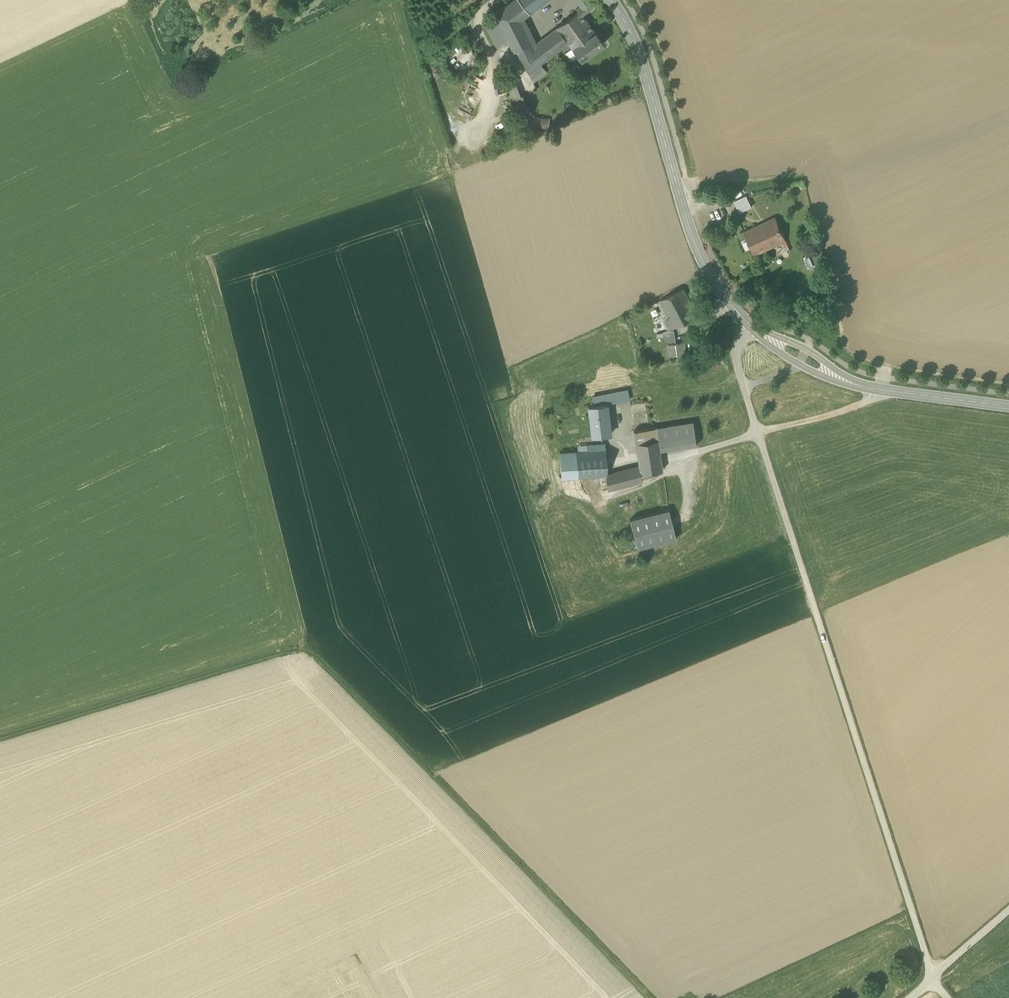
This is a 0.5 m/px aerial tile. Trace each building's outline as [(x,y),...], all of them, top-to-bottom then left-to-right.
[(496,47),(507,41),(509,45),(526,33),(527,33),(530,32),(523,19),(547,0),(514,0),(484,23),(496,47)] [(582,15),(595,4),(591,0),(582,0),(578,3),(580,6),(576,10),(578,12),(579,11),(582,15)] [(572,49),(581,61),(604,44),(595,32),(582,15),(579,11),(578,12),(557,28),(570,46),(572,49)] [(517,51),(533,83),(547,73),(541,65),(554,55),(562,49),(564,51),(570,46),(557,28),(533,46),(532,43),(517,51)] [(526,33),(509,45),(514,53),(517,51),(532,43),(527,33),(526,33)] [(500,77),(517,118),(527,114),(510,73),(500,77)] [(539,117),(538,127),(547,128),(548,118),(539,117)] [(735,201),(740,213),(752,207),(747,196),(735,201)] [(744,233),(755,255),(786,240),(776,218),(744,233)] [(666,300),(677,323),(696,315),(691,305),(685,291),(666,300)] [(691,305),(696,315),(704,311),(699,301),(691,305)] [(667,330),(668,343),(678,342),(678,329),(667,330)] [(678,342),(679,358),(687,357),(686,342),(678,342)] [(591,398),(592,406),(607,405),(630,400),(628,390),(591,398)] [(588,407),(592,438),(610,436),(608,420),(609,419),(609,414),(608,414),(607,405),(592,406),(588,407)] [(657,428),(661,451),(698,445),(697,441),(694,422),(657,428)] [(606,477),(608,491),(642,482),(641,477),(663,471),(661,464),(660,455),(659,450),(656,428),(634,431),(637,454),(638,463),(639,466),(609,475),(606,477)] [(560,453),(561,479),(604,476),(607,473),(605,444),(587,446),(587,451),(578,452),(560,453)] [(635,540),(638,549),(676,539),(674,530),(669,510),(630,520),(634,534),(635,540)]
